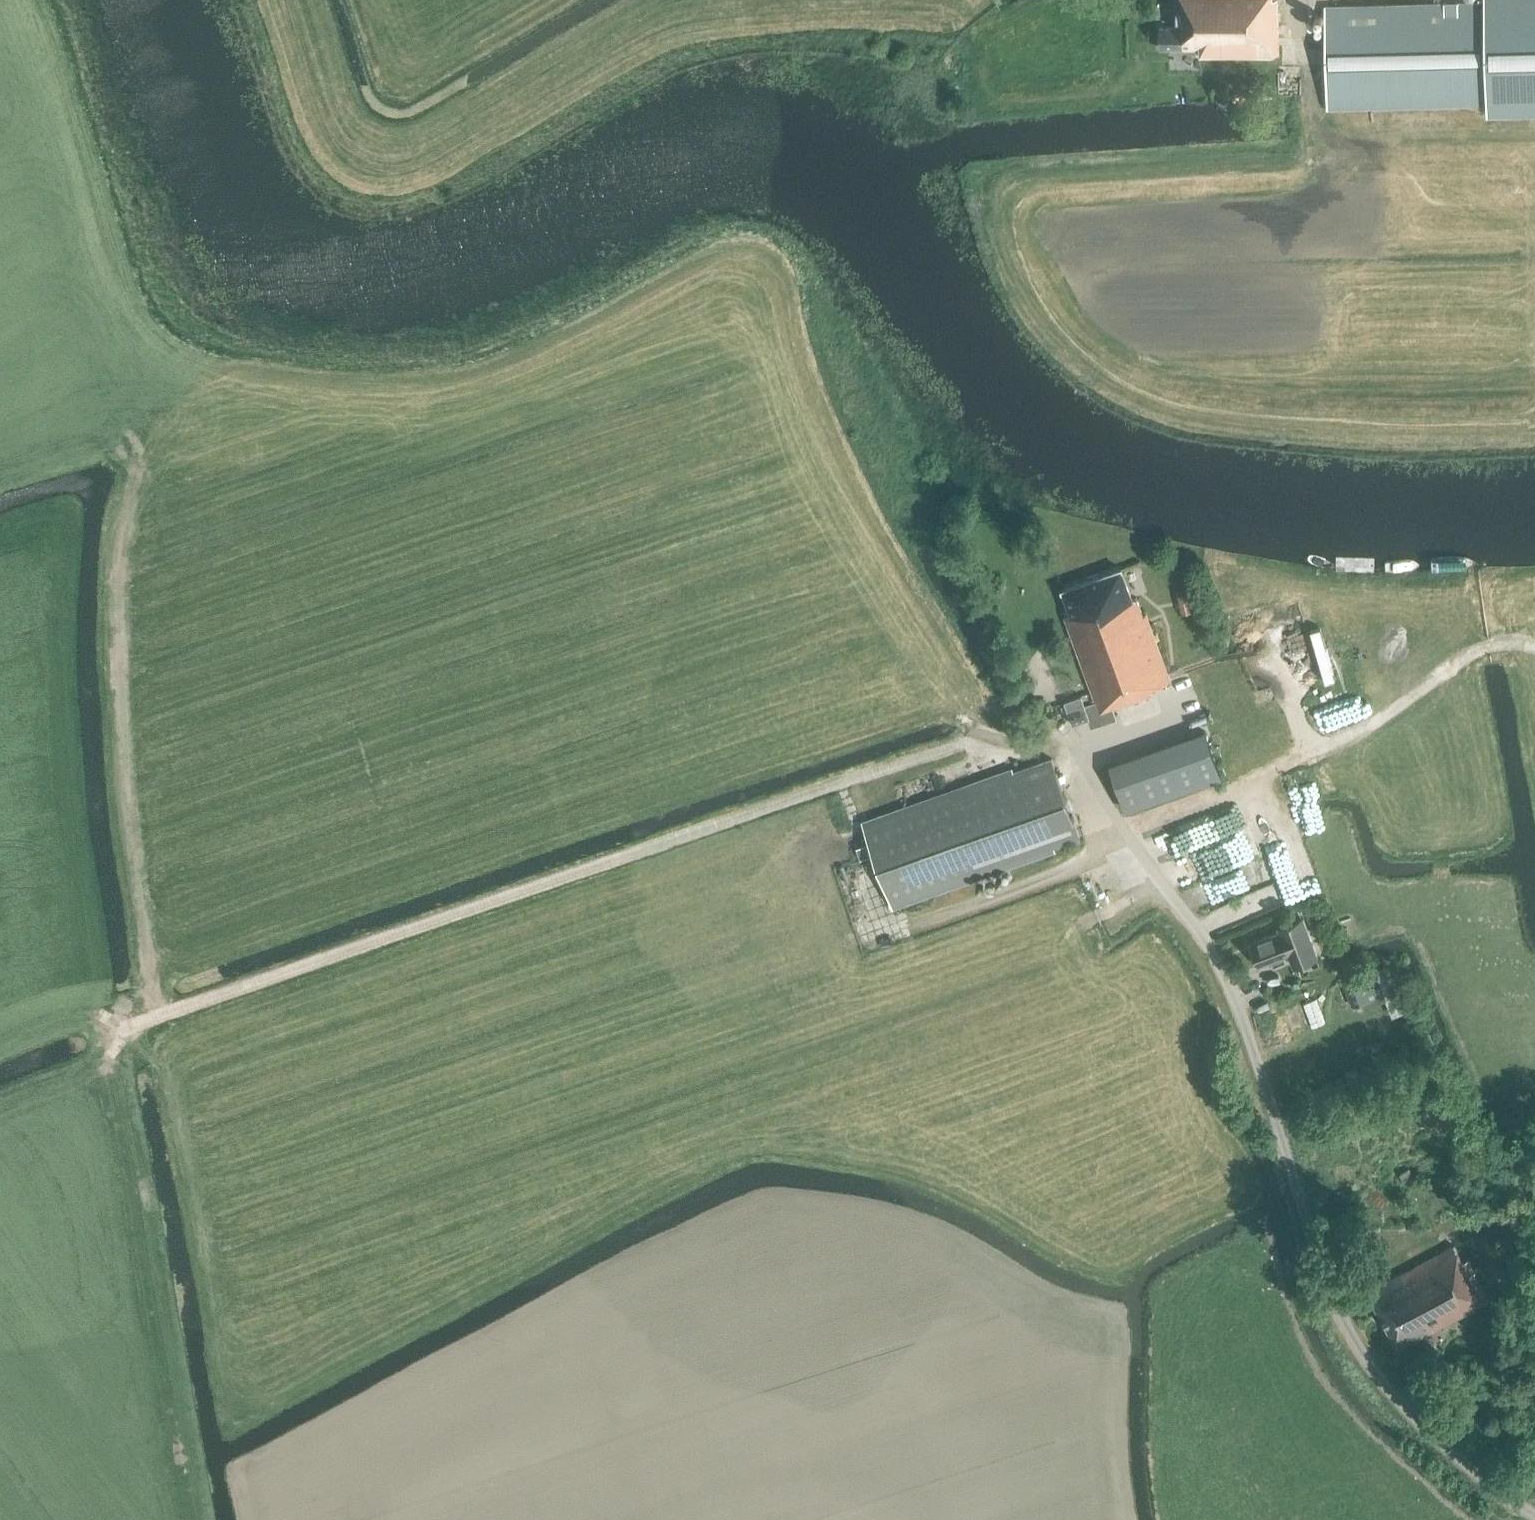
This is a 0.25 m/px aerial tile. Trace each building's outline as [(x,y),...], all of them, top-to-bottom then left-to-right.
[(1176,26),(1159,26),(1158,47),(1199,48),(1199,54),(1278,53),(1276,0),(1176,0),(1176,26)] [(1485,102),(1486,109),(1534,109),(1534,0),(1484,0),(1484,1),(1324,5),(1326,106),(1485,102)] [(1132,598),(1121,568),(1061,589),(1070,614),(1064,616),(1083,668),(1095,701),(1085,705),(1081,695),(1064,701),(1072,723),(1088,718),(1091,726),(1115,717),(1112,707),(1151,693),(1150,688),(1170,681),(1144,613),(1142,614),(1135,596),(1132,598)] [(1360,641),(1320,649),(1327,685),(1368,676),(1360,641)] [(1189,747),(1169,754),(1185,800),(1205,793),(1189,747)] [(873,853),(891,903),(1079,836),(1051,756),(862,823),(869,841),(856,845),(861,857),(873,853)] [(1317,955),(1302,917),(1277,927),(1279,930),(1249,942),(1258,964),(1288,953),(1292,965),(1317,955)] [(1372,986),(1367,973),(1361,975),(1360,974),(1342,981),(1351,1006),(1370,1000),(1369,997),(1378,994),(1376,988),(1373,989),(1370,987),(1367,990),(1366,991),(1366,988),(1372,986)] [(1302,994),(1277,1001),(1285,1032),(1311,1025),(1302,994)] [(1408,1168),(1399,1174),(1405,1185),(1414,1179),(1408,1168)] [(1462,1261),(1454,1244),(1367,1292),(1397,1348),(1489,1299),(1466,1258),(1462,1261)]
